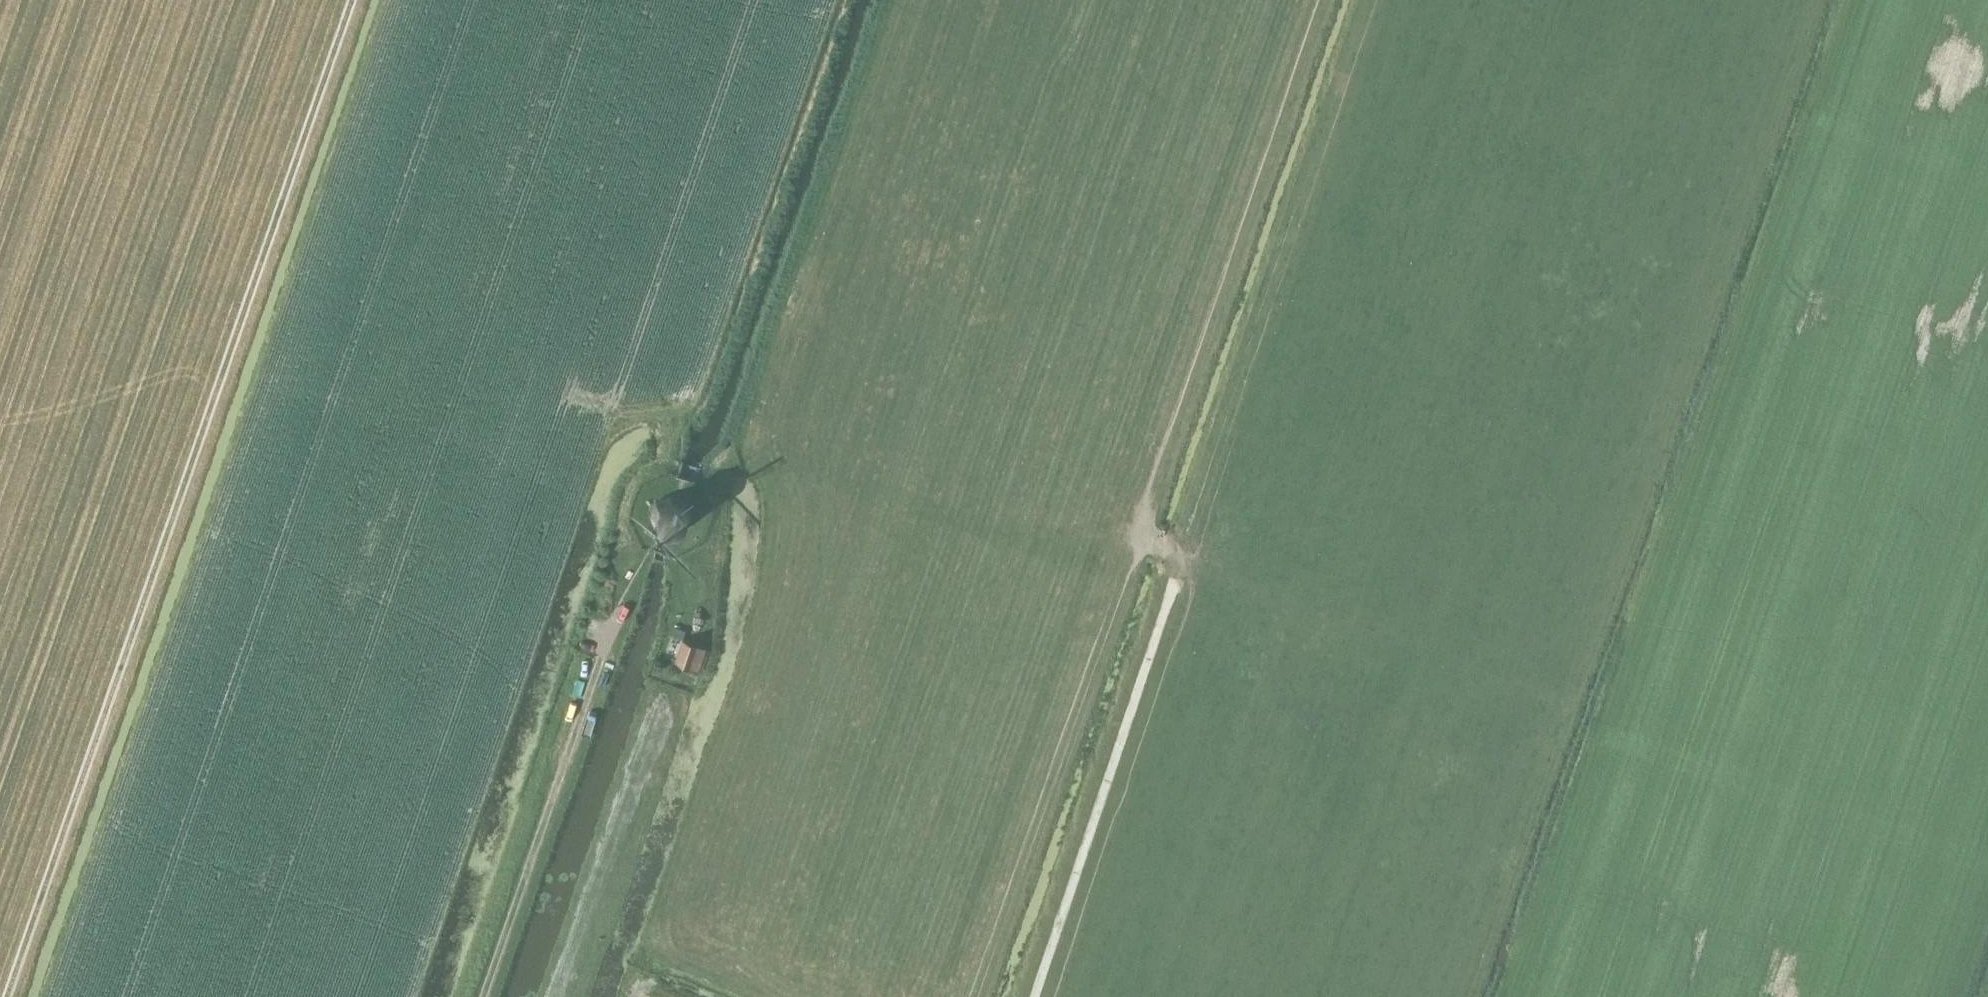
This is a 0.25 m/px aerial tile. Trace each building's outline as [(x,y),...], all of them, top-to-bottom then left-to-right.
[(677,661),(692,667),(700,646),(685,640),(677,661)]
